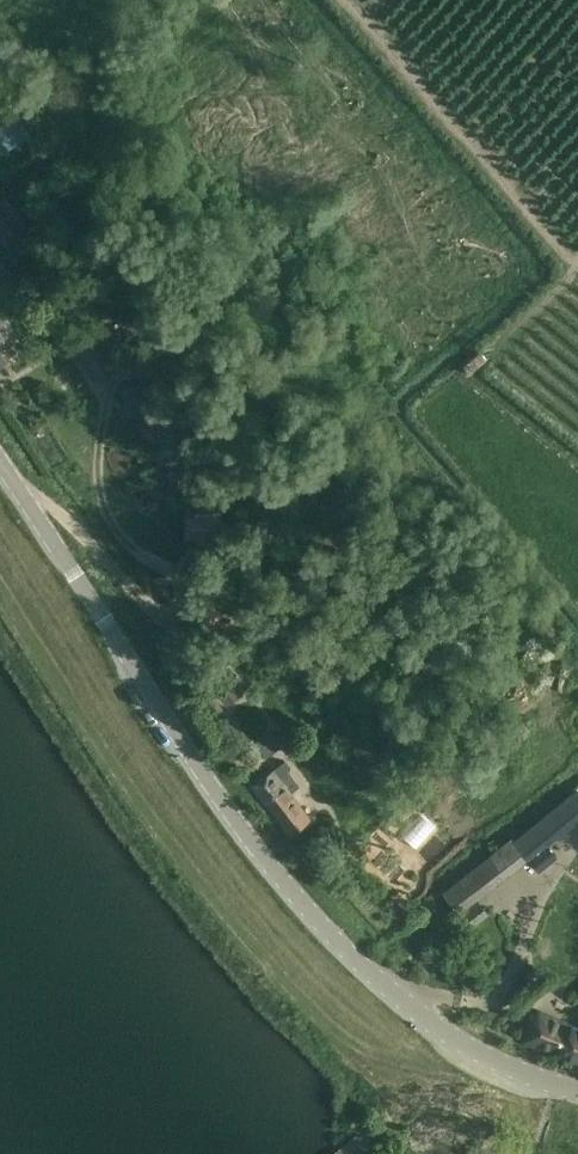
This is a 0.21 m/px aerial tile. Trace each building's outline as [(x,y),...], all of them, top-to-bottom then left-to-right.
[(22,233),(14,218),(0,198),(0,248),(22,233)] [(93,380),(121,363),(119,360),(128,354),(109,323),(71,345),(93,380)] [(2,351),(11,345),(0,327),(0,347),(2,351)] [(141,352),(148,362),(167,350),(160,340),(141,352)] [(127,411),(148,405),(141,382),(121,388),(127,411)] [(187,539),(219,539),(219,511),(187,511),(187,539)] [(225,703),(246,687),(228,664),(207,680),(225,703)] [(247,751),(257,742),(270,757),(285,744),(272,729),(269,731),(263,723),(240,743),(247,751)] [(253,788),(289,835),(310,818),(291,792),(299,785),(286,769),(290,767),(286,762),(274,771),(253,788)] [(577,822),(577,785),(577,784),(555,804),(574,826),(577,822)] [(512,837),(529,859),(548,843),(531,822),(512,837)] [(477,899),(529,859),(512,837),(441,892),(469,928),(488,913),(477,899)] [(529,859),(537,869),(556,853),(548,843),(529,859)] [(572,1028),(530,1014),(523,1043),(565,1057),(577,1060),(577,1029),(572,1028)]
